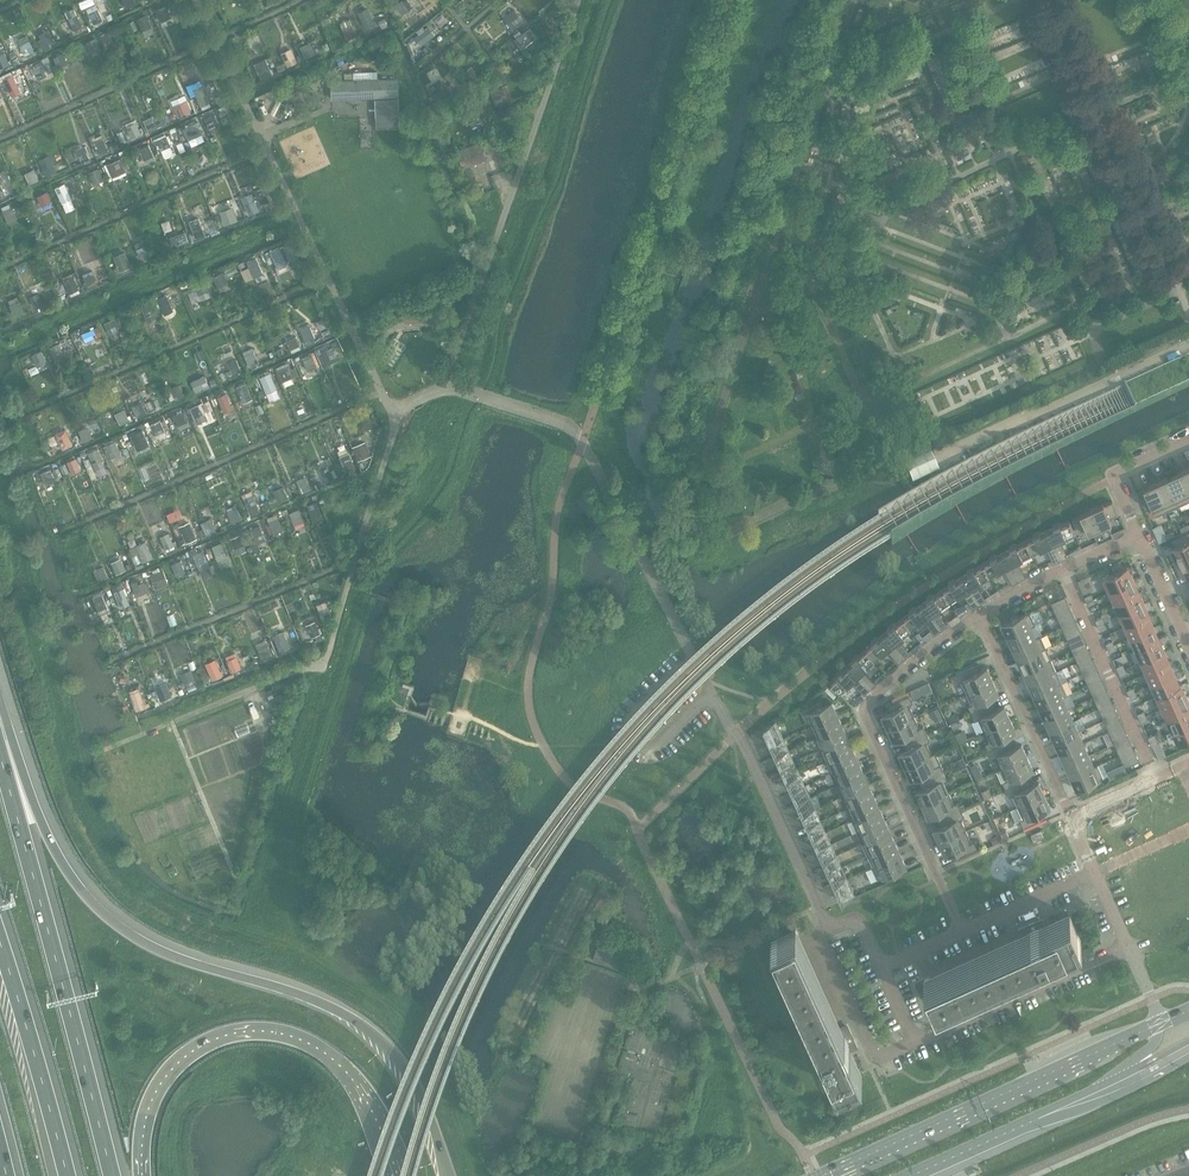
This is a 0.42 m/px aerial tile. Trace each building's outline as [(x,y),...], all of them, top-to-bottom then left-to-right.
[(96,8),(89,11),(95,24),(105,20),(96,0),(85,0),(80,2),(83,9),(94,4),(96,8)] [(407,0),(398,4),(402,14),(411,11),(407,0)] [(164,6),(155,12),(163,23),(171,17),(164,6)] [(367,29),(377,25),(369,7),(359,11),(367,29)] [(145,34),(156,30),(149,14),(138,18),(145,34)] [(76,16),(67,20),(71,30),(80,27),(76,16)] [(341,22),(348,39),(358,35),(351,18),(341,22)] [(535,35),(527,25),(519,31),(527,42),(535,35)] [(428,27),(413,37),(420,46),(434,36),(428,27)] [(37,36),(43,47),(55,41),(50,30),(37,36)] [(26,36),(16,41),(23,53),(32,49),(26,36)] [(96,40),(87,44),(91,54),(99,51),(96,40)] [(309,42),(300,45),(304,56),(312,52),(309,42)] [(454,48),(446,55),(454,65),(462,58),(454,48)] [(288,51),(279,54),(283,64),(291,61),(288,51)] [(59,67),(69,62),(64,52),(55,56),(59,67)] [(266,62),(257,65),(261,76),(270,72),(266,62)] [(481,76),(472,65),(463,73),(472,83),(481,76)] [(42,66),(33,69),(37,79),(46,76),(42,66)] [(5,76),(10,89),(19,85),(14,72),(5,76)] [(329,81),(330,101),(376,99),(377,131),(400,130),(398,79),(329,81)] [(444,81),(431,83),(434,96),(446,94),(444,81)] [(280,91),(283,98),(299,90),(297,84),(280,91)] [(497,106),(511,101),(505,85),(491,91),(497,106)] [(205,94),(197,97),(200,108),(209,104),(205,94)] [(481,95),(471,97),(474,106),(484,104),(481,95)] [(189,99),(174,105),(179,116),(193,111),(189,99)] [(156,112),(147,116),(151,126),(160,123),(156,112)] [(215,117),(206,120),(210,130),(219,127),(215,117)] [(132,138),(143,134),(138,119),(127,122),(132,138)] [(190,139),(204,133),(199,121),(185,127),(190,139)] [(179,132),(170,135),(174,145),(183,142),(179,132)] [(456,152),(462,170),(483,162),(478,149),(481,148),(479,143),(456,152)] [(146,160),(155,155),(150,144),(140,148),(146,160)] [(83,146),(74,149),(77,160),(86,156),(83,146)] [(114,163),(105,167),(109,177),(118,173),(114,163)] [(95,183),(106,178),(100,167),(90,171),(95,183)] [(30,169),(21,172),(25,182),(34,179),(30,169)] [(63,184),(54,188),(58,198),(66,195),(63,184)] [(254,200),(245,204),(249,214),(258,211),(254,200)] [(221,210),(225,224),(239,220),(235,206),(221,210)] [(0,211),(0,213),(3,222),(12,218),(8,208),(0,211)] [(200,222),(191,225),(195,235),(204,232),(200,222)] [(143,248),(134,252),(137,262),(146,259),(143,248)] [(276,249),(267,252),(271,262),(279,259),(276,249)] [(128,250),(114,254),(120,273),(134,269),(128,250)] [(256,275),(259,283),(268,279),(257,256),(247,260),(254,275),(256,275)] [(92,270),(83,273),(87,283),(96,280),(92,270)] [(223,270),(214,273),(217,283),(226,280),(223,270)] [(75,275),(65,279),(70,293),(81,289),(75,275)] [(201,294),(211,290),(206,280),(197,284),(201,294)] [(37,295),(28,298),(32,308),(41,305),(37,295)] [(167,296),(158,299),(162,309),(171,306),(167,296)] [(26,313),(20,298),(11,302),(16,317),(26,313)] [(151,332),(161,328),(153,301),(143,304),(151,332)] [(111,319),(101,325),(107,335),(117,330),(111,319)] [(308,324),(297,329),(303,340),(313,334),(308,324)] [(284,333),(291,350),(301,345),(294,329),(284,333)] [(60,342),(51,345),(55,355),(64,352),(60,342)] [(255,348),(246,351),(250,361),(259,358),(255,348)] [(33,355),(40,366),(49,361),(43,350),(33,355)] [(312,352),(301,357),(307,368),(317,362),(312,352)] [(296,382),(293,376),(297,375),(292,361),(278,366),(285,386),(296,382)] [(264,373),(255,378),(262,389),(270,384),(264,373)] [(197,375),(189,379),(192,389),(201,385),(197,375)] [(247,381),(236,386),(244,402),(254,398),(247,381)] [(226,392),(217,396),(221,406),(230,402),(226,392)] [(153,395),(145,398),(148,409),(157,405),(153,395)] [(190,408),(198,423),(216,414),(209,399),(190,408)] [(122,424),(131,420),(126,408),(116,413),(122,424)] [(183,410),(174,413),(177,423),(186,420),(183,410)] [(156,435),(171,427),(165,416),(150,424),(156,435)] [(84,423),(75,426),(79,437),(87,433),(84,423)] [(68,429),(50,436),(56,452),(74,445),(68,429)] [(138,430),(129,433),(133,443),(142,440),(138,430)] [(113,461),(123,457),(117,440),(107,443),(113,461)] [(367,440),(353,446),(359,460),(373,454),(367,440)] [(943,446),(906,463),(914,478),(949,461),(943,446)] [(93,451),(84,454),(88,465),(97,461),(93,451)] [(348,454),(338,459),(344,470),(354,464),(348,454)] [(72,473),(83,469),(78,457),(67,461),(72,473)] [(315,471),(328,465),(325,458),(312,464),(315,471)] [(1188,495),(1188,467),(1178,472),(1188,495)] [(51,470),(42,473),(46,483),(54,480),(51,470)] [(1167,477),(1179,506),(1188,501),(1188,495),(1178,472),(1167,477)] [(304,473),(294,479),(300,489),(310,484),(304,473)] [(1155,482),(1168,511),(1179,506),(1167,477),(1155,482)] [(1168,511),(1155,482),(1143,488),(1156,516),(1168,511)] [(284,485),(274,490),(280,502),(290,497),(284,485)] [(254,494),(244,500),(249,511),(260,505),(254,494)] [(314,500),(304,505),(309,516),(320,510),(314,500)] [(1092,509),(1106,540),(1113,536),(1107,524),(1112,522),(1110,518),(1118,514),(1113,501),(1104,505),(1103,503),(1092,509)] [(233,522),(243,519),(238,505),(228,508),(233,522)] [(289,508),(284,510),(287,519),(293,517),(296,527),(306,523),(301,508),(290,512),(289,508)] [(1106,540),(1092,509),(1080,514),(1081,516),(1072,520),(1078,532),(1086,529),(1088,533),(1092,531),(1098,543),(1106,540)] [(277,517),(268,521),(272,531),(281,528),(277,517)] [(210,518),(199,524),(205,532),(215,526),(210,518)] [(192,520),(180,526),(188,544),(200,539),(192,520)] [(1047,531),(1061,560),(1068,557),(1060,540),(1075,534),(1070,521),(1061,525),(1060,523),(1053,525),(1054,528),(1047,531)] [(1034,537),(1027,540),(1033,553),(1046,547),(1054,564),(1061,560),(1047,531),(1041,534),(1039,532),(1033,535),(1034,537)] [(1176,561),(1188,555),(1188,534),(1188,533),(1173,540),(1176,546),(1172,548),(1175,555),(1173,555),(1176,561)] [(168,534),(159,537),(163,547),(171,544),(168,534)] [(236,534),(225,540),(231,551),(241,545),(236,534)] [(139,564),(155,558),(148,540),(132,547),(139,564)] [(1010,549),(1004,552),(1019,581),(1026,577),(1018,561),(1032,554),(1033,553),(1027,540),(1025,541),(1017,545),(1016,543),(1009,547),(1010,549)] [(218,560),(229,557),(223,541),(213,545),(218,560)] [(201,552),(192,555),(196,565),(205,562),(201,552)] [(983,564),(990,576),(1004,568),(1012,585),(1019,581),(1004,552),(997,556),(996,554),(990,557),(991,559),(983,564)] [(1188,575),(1188,555),(1176,561),(1183,576),(1188,574),(1188,575)] [(117,573),(127,569),(122,557),(112,561),(117,573)] [(183,559),(172,563),(176,575),(187,571),(183,559)] [(98,564),(89,568),(93,578),(102,574),(98,564)] [(968,573),(962,577),(980,604),(986,600),(976,584),(990,576),(983,564),(974,569),(973,567),(967,571),(968,573)] [(1104,578),(1110,590),(1133,579),(1131,573),(1130,574),(1127,568),(1123,569),(1123,570),(1114,574),(1104,578)] [(157,572),(148,575),(152,585),(161,582),(157,572)] [(942,590),(950,601),(963,593),(973,609),(980,604),(962,577),(956,581),(955,579),(948,583),(950,584),(942,590)] [(141,578),(132,582),(138,597),(148,593),(141,578)] [(1110,590),(1115,602),(1139,591),(1133,579),(1110,590)] [(119,587),(110,590),(114,600),(123,597),(119,587)] [(922,604),(941,630),(948,626),(937,611),(950,601),(942,590),(934,595),(932,593),(927,598),(928,600),(922,604)] [(1115,602),(1120,613),(1144,603),(1139,591),(1115,602)] [(324,603),(315,606),(318,616),(327,613),(324,603)] [(1054,609),(1057,615),(1069,609),(1066,603),(1054,609)] [(1144,603),(1120,613),(1126,625),(1149,614),(1144,603)] [(903,618),(911,629),(924,620),(935,635),(941,630),(922,604),(916,608),(915,606),(909,611),(910,613),(903,618)] [(1069,609),(1057,615),(1060,621),(1072,616),(1069,609)] [(1002,625),(1008,637),(1035,625),(1030,613),(1002,625)] [(1126,625),(1131,637),(1153,627),(1149,617),(1150,617),(1149,614),(1126,625)] [(889,629),(884,634),(905,659),(911,654),(899,639),(911,629),(903,618),(895,624),(894,622),(888,627),(889,629)] [(310,624),(302,628),(305,638),(314,634),(310,624)] [(1035,625),(1008,637),(1013,649),(1041,636),(1040,636),(1036,638),(1031,627),(1035,625)] [(1065,632),(1067,638),(1080,633),(1077,627),(1065,632)] [(1131,637),(1136,649),(1159,638),(1153,627),(1131,637)] [(274,633),(281,651),(292,647),(284,628),(274,633)] [(1080,633),(1067,638),(1070,645),(1083,639),(1080,633)] [(873,643),(865,649),(875,660),(887,650),(899,664),(905,659),(884,634),(878,638),(877,636),(871,641),(873,643)] [(1013,649),(1018,660),(1046,648),(1041,636),(1013,649)] [(1136,649),(1141,660),(1164,650),(1159,638),(1136,649)] [(264,643),(255,646),(259,656),(267,653),(264,643)] [(1018,660),(1024,672),(1051,660),(1051,659),(1047,661),(1042,651),(1046,649),(1046,648),(1018,660)] [(848,666),(870,690),(876,684),(863,671),(875,660),(865,649),(858,656),(857,654),(851,659),(853,661),(848,666)] [(1075,656),(1078,662),(1090,656),(1088,650),(1075,656)] [(1141,660),(1147,672),(1169,662),(1164,650),(1141,660)] [(232,672),(243,668),(237,652),(227,655),(232,672)] [(1090,656),(1078,662),(1081,668),(1093,662),(1090,656)] [(1051,660),(1024,672),(1029,684),(1056,671),(1051,660)] [(1169,662),(1147,672),(1152,684),(1175,674),(1169,662)] [(179,667),(186,686),(196,682),(188,663),(179,667)] [(961,681),(966,693),(993,681),(987,668),(980,671),(977,665),(954,675),(957,683),(961,681)] [(870,690),(848,666),(842,671),(841,669),(836,674),(837,676),(830,683),(840,693),(852,682),(865,695),(870,690)] [(209,667),(199,672),(205,683),(215,678),(209,667)] [(1062,683),(1056,671),(1029,684),(1034,696),(1062,683)] [(1086,679),(1089,685),(1101,680),(1098,673),(1086,679)] [(1152,684),(1157,696),(1181,685),(1181,684),(1180,685),(1175,674),(1152,684)] [(1101,680),(1089,685),(1091,691),(1104,686),(1101,680)] [(999,694),(993,681),(966,693),(972,704),(968,706),(971,714),(994,703),(992,697),(999,694)] [(1067,695),(1062,683),(1034,696),(1039,707),(1067,695)] [(166,685),(156,691),(161,701),(172,696),(166,685)] [(1187,697),(1181,685),(1157,696),(1163,707),(1187,697)] [(142,687),(131,690),(137,710),(148,707),(142,687)] [(882,716),(888,728),(914,716),(909,705),(913,703),(909,695),(886,706),(889,712),(882,716)] [(1067,695),(1039,707),(1045,719),(1068,708),(1063,697),(1067,695)] [(1096,702),(1099,709),(1112,703),(1109,697),(1096,702)] [(1163,707),(1168,719),(1188,710),(1188,702),(1187,697),(1163,707)] [(809,713),(814,725),(837,714),(832,702),(809,713)] [(994,703),(971,714),(975,721),(978,720),(984,731),(1010,719),(1004,706),(997,709),(994,703)] [(1112,703),(1099,709),(1102,715),(1114,709),(1112,703)] [(274,706),(255,714),(260,727),(280,719),(274,706)] [(941,707),(926,711),(929,723),(944,718),(941,707)] [(1045,719),(1050,731),(1073,720),(1068,708),(1045,719)] [(1168,719),(1173,731),(1188,724),(1188,710),(1168,719)] [(815,738),(843,726),(837,714),(814,725),(819,736),(815,738)] [(901,738),(904,744),(927,734),(924,726),(920,728),(914,716),(888,728),(894,741),(901,738)] [(1010,719),(984,731),(989,743),(985,744),(988,752),(1012,741),(1009,735),(1016,732),(1010,719)] [(1078,731),(1073,720),(1050,731),(1055,742),(1078,731)] [(1107,726),(1110,732),(1122,726),(1119,720),(1107,726)] [(763,727),(771,744),(784,738),(776,721),(763,727)] [(1173,731),(1180,745),(1188,741),(1188,724),(1173,731)] [(843,726),(815,738),(820,750),(848,738),(843,726)] [(1122,726),(1110,732),(1112,738),(1125,732),(1122,726)] [(1055,742),(1061,754),(1084,744),(1078,731),(1055,742)] [(930,741),(927,734),(904,744),(906,750),(899,754),(905,766),(932,755),(926,743),(930,741)] [(771,744),(776,756),(789,750),(784,738),(771,744)] [(820,750),(826,762),(853,749),(848,738),(820,750)] [(996,758),(1001,769),(1027,757),(1022,744),(1014,748),(1012,741),(988,752),(992,759),(996,758)] [(1117,749),(1120,755),(1133,750),(1130,743),(1117,749)] [(1162,743),(1155,746),(1161,757),(1167,754),(1162,743)] [(1084,744),(1061,754),(1066,766),(1089,755),(1084,744)] [(859,761),(853,749),(826,762),(831,774),(859,761)] [(789,750),(776,756),(782,768),(794,762),(789,750)] [(1133,750),(1120,755),(1123,761),(1135,756),(1133,750)] [(918,776),(921,782),(944,772),(941,764),(937,766),(932,755),(905,766),(911,779),(918,776)] [(1066,766),(1071,777),(1099,765),(1099,764),(1094,766),(1089,755),(1066,766)] [(1027,757),(1001,769),(1006,781),(1002,782),(1006,790),(1029,779),(1026,773),(1033,770),(1027,757)] [(864,773),(859,761),(831,774),(836,785),(864,773)] [(800,773),(794,762),(782,768),(787,779),(800,773)] [(1112,779),(1128,769),(1123,762),(1107,771),(1112,779)] [(1099,765),(1071,777),(1077,790),(1086,785),(1087,788),(1094,785),(1093,782),(1104,777),(1099,765)] [(944,772),(921,782),(924,789),(917,792),(922,805),(949,793),(944,781),(948,779),(944,772)] [(805,785),(800,773),(787,779),(792,791),(805,785)] [(869,785),(864,773),(836,785),(841,797),(869,785)] [(1013,796),(1018,807),(1045,795),(1039,782),(1032,786),(1029,779),(1006,790),(1009,797),(1013,796)] [(805,785),(792,791),(797,803),(810,797),(805,785)] [(841,797),(847,809),(874,796),(869,785),(841,797)] [(949,793),(922,805),(928,817),(935,814),(938,820),(961,810),(958,802),(954,804),(949,793)] [(1045,795),(1018,807),(1023,819),(1020,821),(1023,828),(1046,818),(1043,811),(1051,808),(1045,795)] [(874,796),(847,809),(852,820),(880,808),(874,796)] [(816,809),(810,797),(797,803),(803,814),(816,809)] [(885,820),(880,808),(852,820),(857,832),(885,820)] [(821,820),(816,809),(803,814),(808,826),(821,820)] [(961,810),(938,820),(941,827),(934,830),(940,843),(966,831),(961,819),(965,817),(961,810)] [(808,826),(813,838),(826,832),(821,820),(808,826)] [(857,832),(863,844),(890,831),(885,820),(857,832)] [(1031,835),(1034,841),(1044,837),(1041,830),(1031,835)] [(863,844),(868,855),(896,843),(890,831),(863,844)] [(966,831),(940,843),(945,855),(953,852),(956,859),(979,848),(975,840),(971,842),(966,831)] [(826,832),(813,838),(819,849),(831,844),(826,832)] [(896,843),(868,855),(873,867),(901,855),(896,843)] [(831,844),(819,849),(824,861),(837,855),(831,844)] [(837,855),(824,861),(829,873),(842,867),(837,855)] [(901,855),(873,867),(873,868),(878,866),(883,877),(890,874),(891,877),(898,874),(897,871),(906,867),(901,855)] [(842,867),(829,873),(834,885),(847,879),(842,867)] [(847,879),(834,885),(842,902),(855,896),(847,879)] [(923,982),(934,1007),(1081,940),(1070,915),(1045,927),(1042,919),(1018,929),(1021,937),(923,982)] [(602,926),(607,928),(610,919),(605,918),(602,926)] [(830,1072),(837,1088),(863,1076),(851,1051),(859,1048),(848,1025),(841,1028),(796,929),(771,941),(815,1039),(811,1041),(822,1065),(824,1064),(828,1073),(830,1072)] [(605,943),(623,949),(625,941),(607,936),(605,943)]
